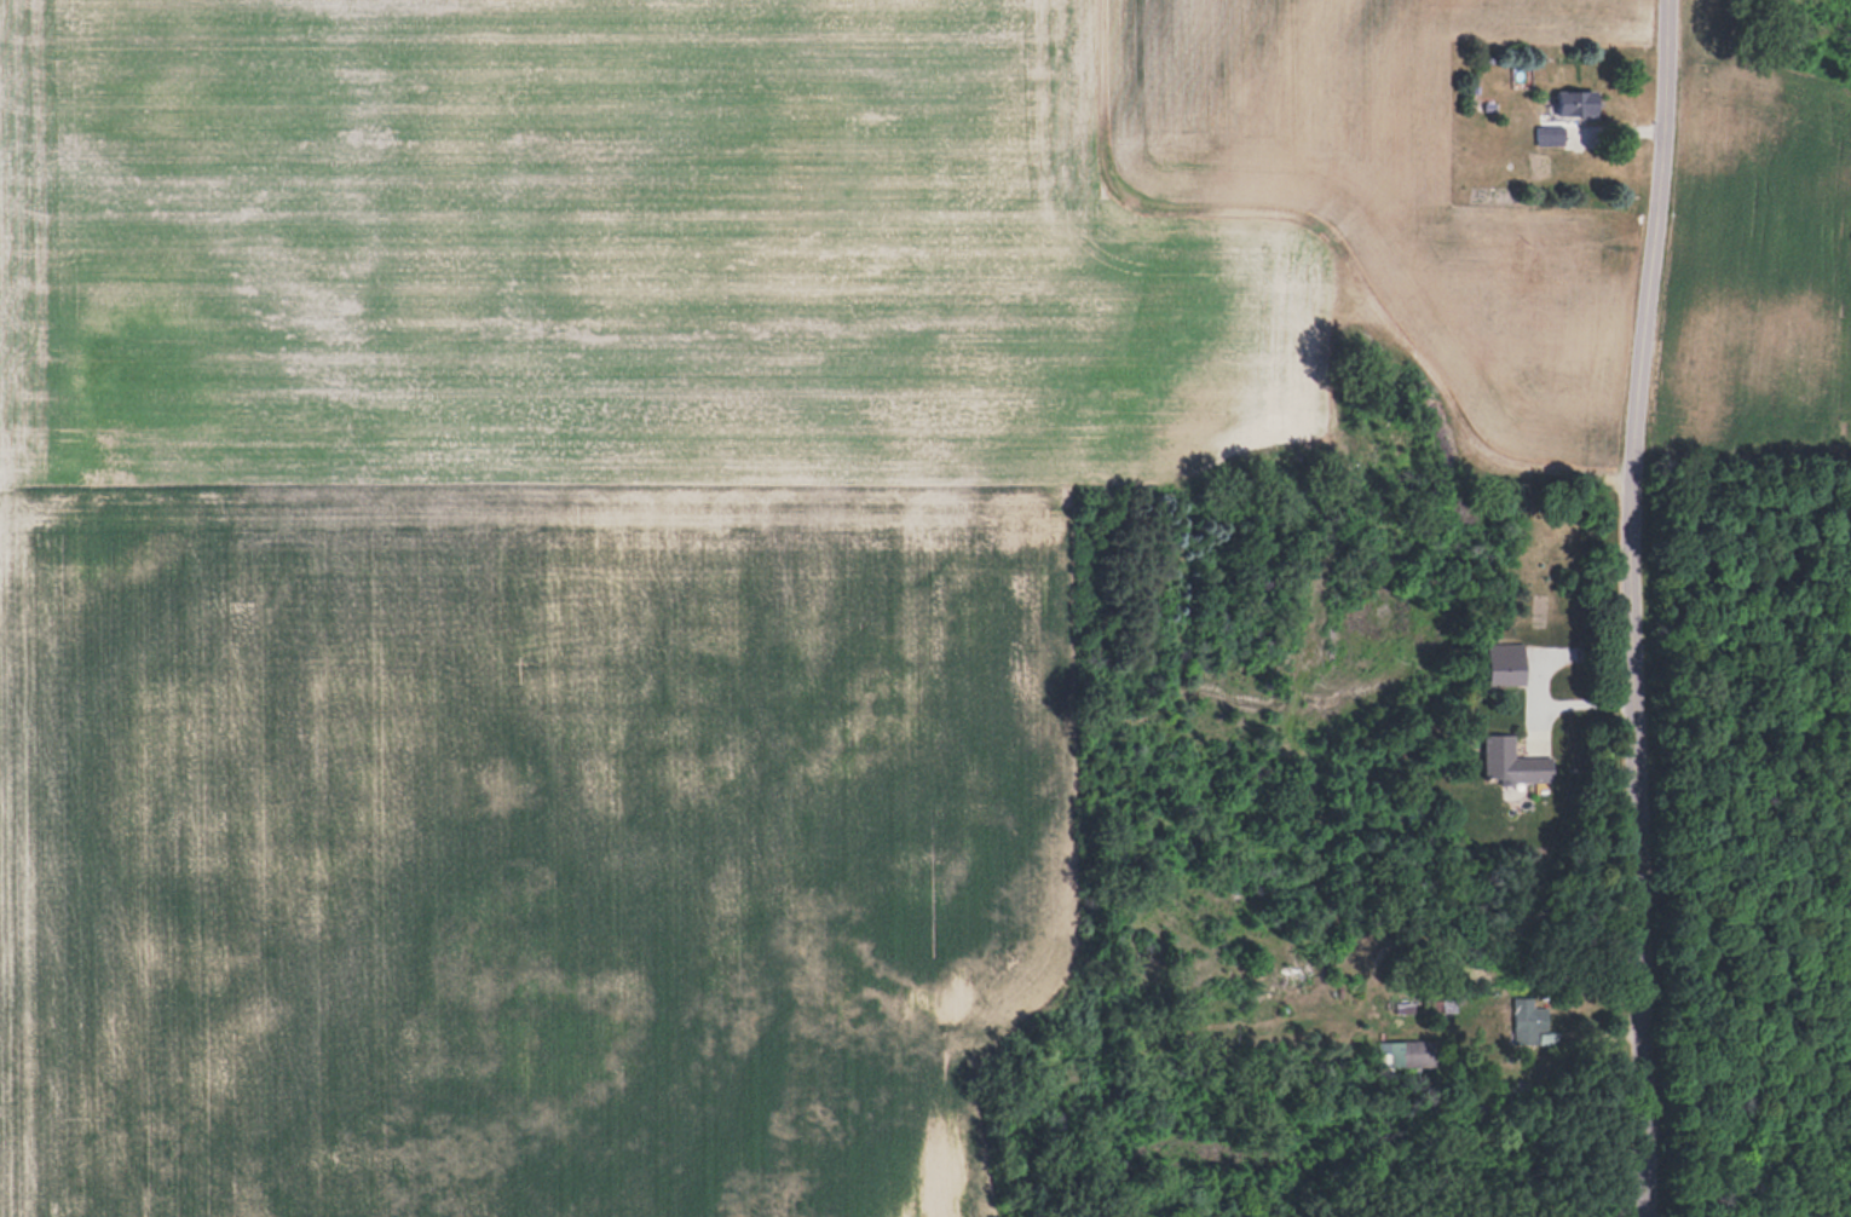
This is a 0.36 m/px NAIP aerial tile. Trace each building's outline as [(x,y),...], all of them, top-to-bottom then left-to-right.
[(1557,89),(1557,116),(1599,116),(1599,89),(1557,89)] [(1536,125),(1536,140),(1566,140),(1566,125),(1536,125)] [(1488,642),(1488,684),(1523,684),(1523,642),(1488,642)] [(1551,781),(1551,756),(1513,757),(1513,734),(1484,734),(1485,782),(1551,781)] [(1513,999),(1513,1043),(1547,1043),(1547,999),(1513,999)] [(1377,1040),(1377,1066),(1436,1066),(1436,1040),(1377,1040)]
